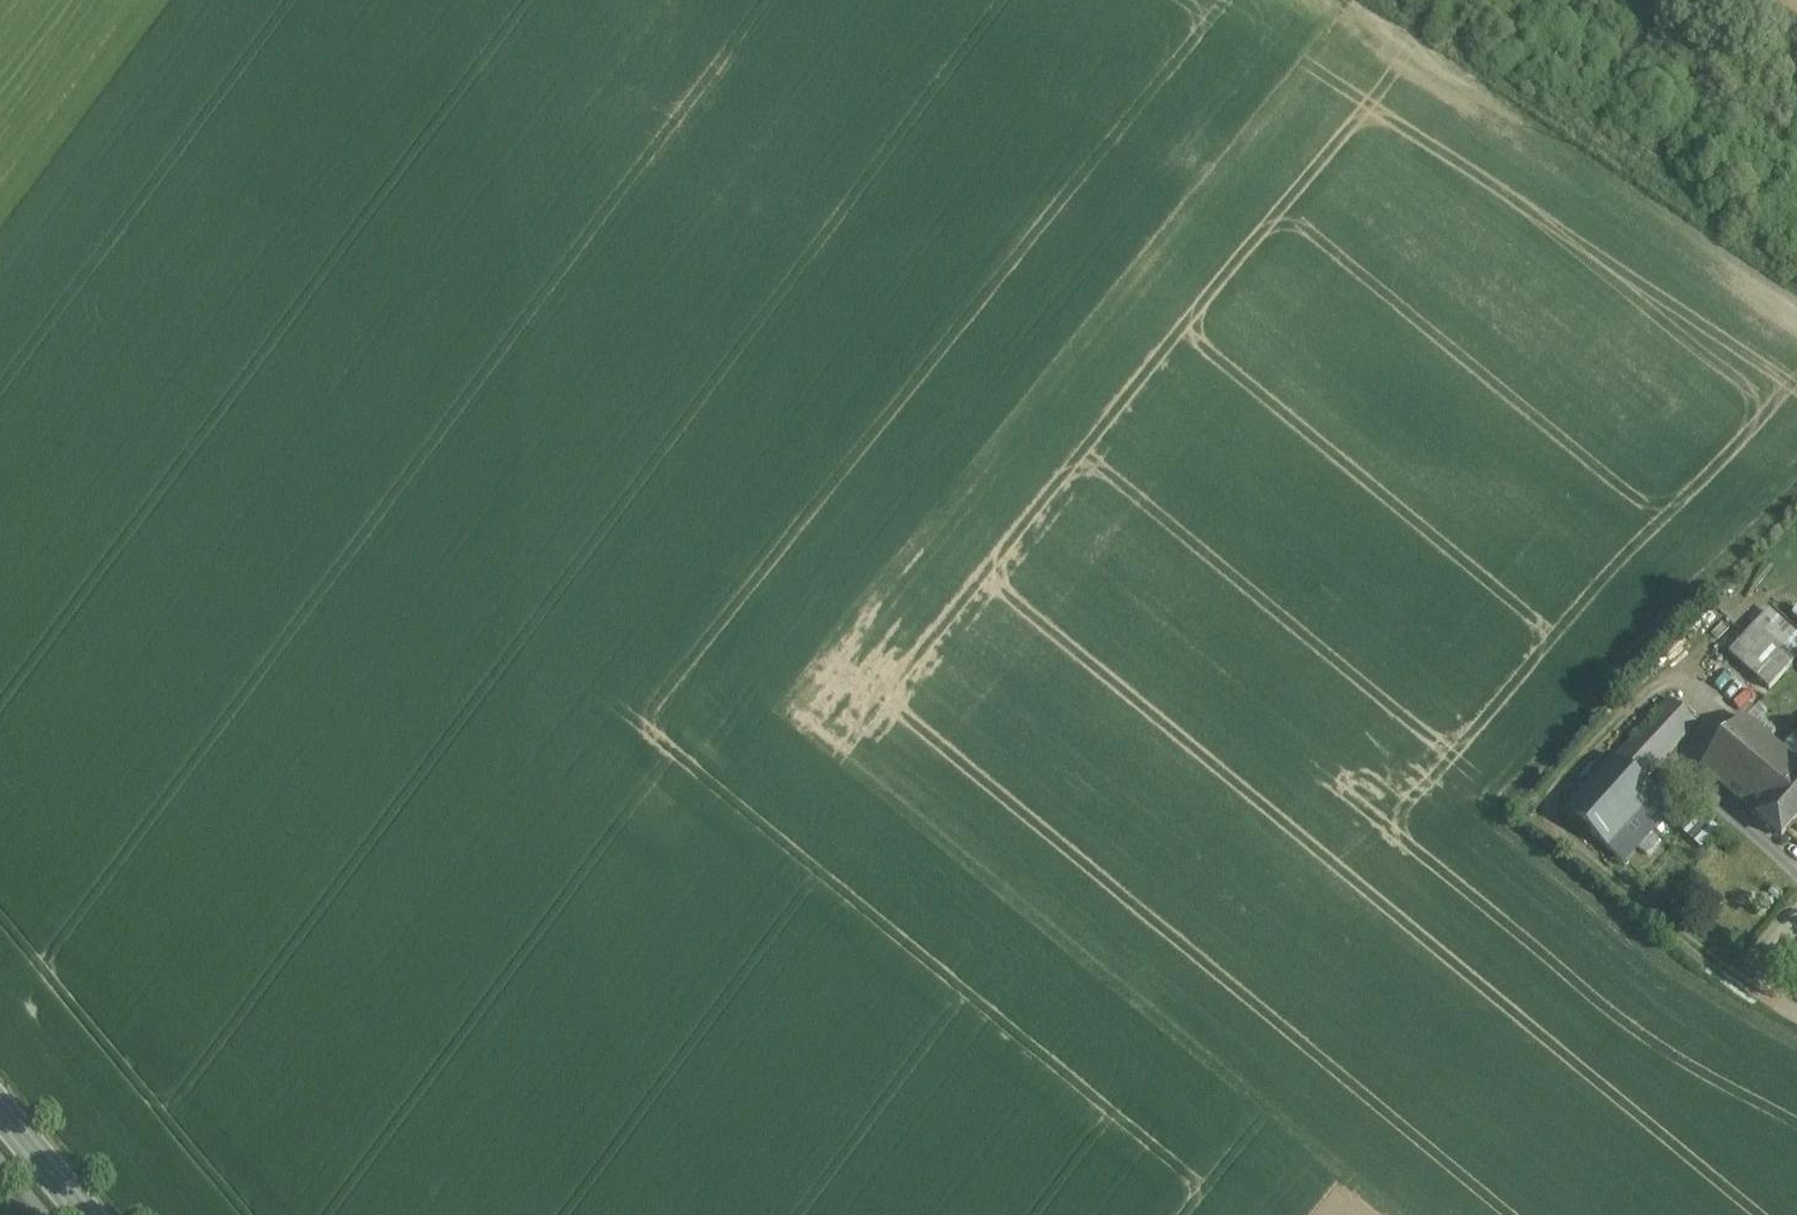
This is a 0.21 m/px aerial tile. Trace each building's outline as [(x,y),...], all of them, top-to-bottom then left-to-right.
[(1767,612),(1755,626),(1796,661),(1796,660),(1796,637),(1767,612)] [(1796,661),(1755,626),(1728,657),(1770,692),(1796,661)] [(1670,703),(1617,760),(1644,785),(1697,728),(1670,703)] [(1744,718),(1703,766),(1763,818),(1796,780),(1796,765),(1785,754),(1744,718)] [(1785,754),(1796,765),(1796,739),(1785,754)] [(1617,760),(1567,815),(1606,851),(1657,797),(1644,785),(1617,760)] [(1762,820),(1784,838),(1796,823),(1796,780),(1763,818),(1762,820)] [(1657,797),(1606,851),(1621,865),(1671,811),(1657,797)]
